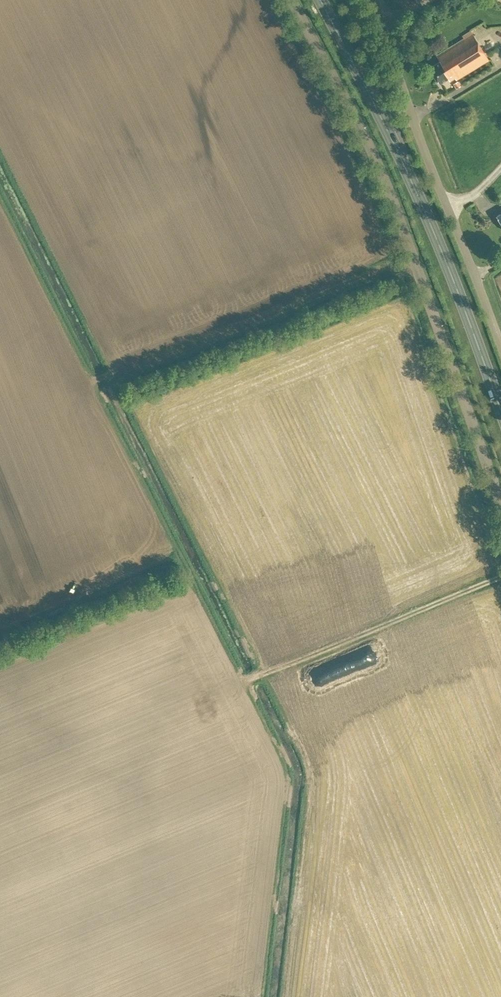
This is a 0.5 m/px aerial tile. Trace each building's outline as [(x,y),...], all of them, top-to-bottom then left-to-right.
[(436,56),(440,62),(430,68),(439,83),(448,78),(450,80),(455,77),(457,80),(488,60),(470,31),(462,36),(464,38),(436,56)]
